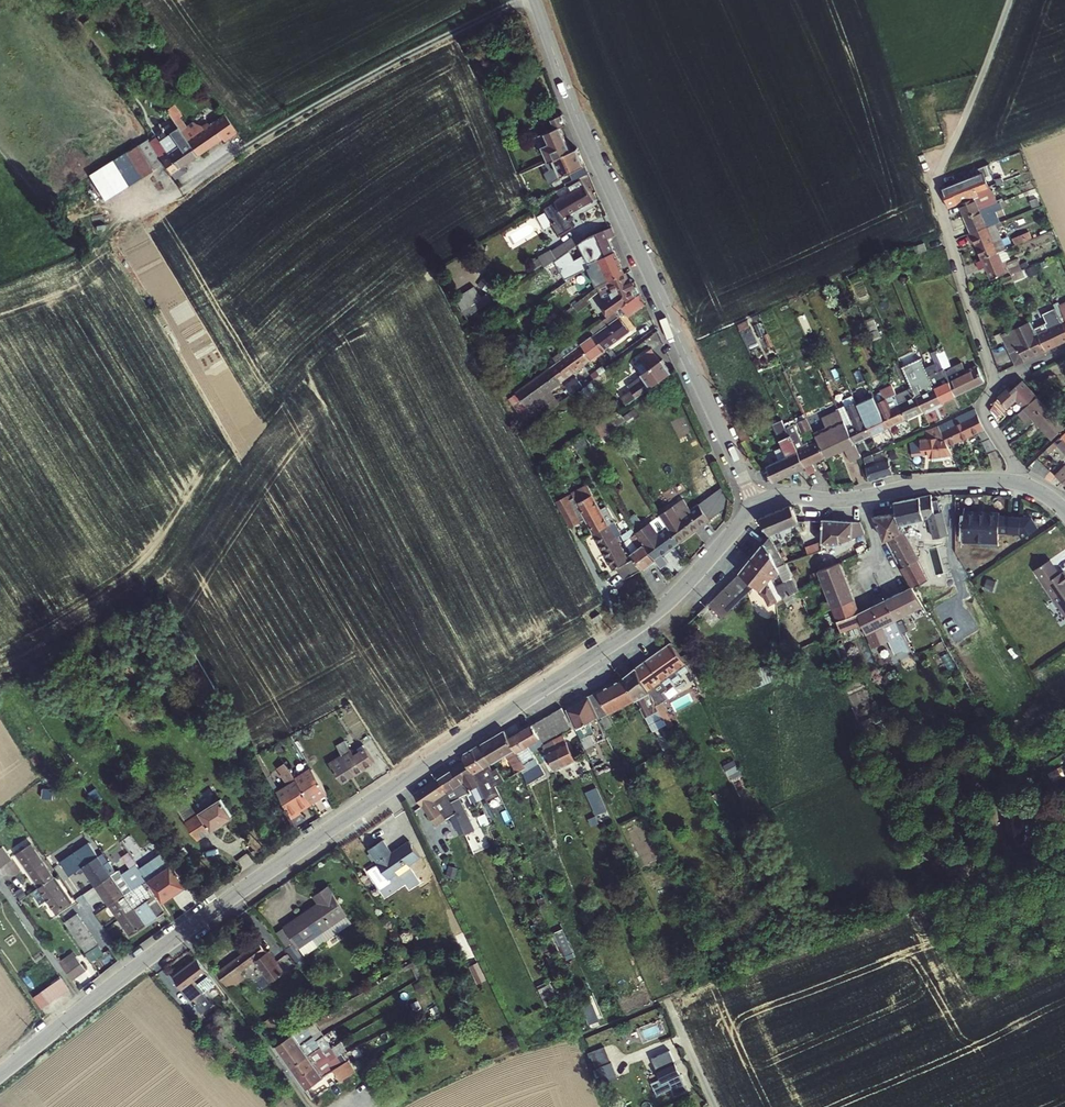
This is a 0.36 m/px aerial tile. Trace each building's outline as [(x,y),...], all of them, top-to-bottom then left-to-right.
[(558,127),(565,124),(561,114),(557,116),(552,105),(536,112),(541,123),(550,119),(554,129),(545,133),(540,124),(532,127),(536,136),(533,138),(539,150),(542,149),(547,161),(569,151),(558,127)] [(236,132),(224,114),(218,118),(230,137),(236,132)] [(223,142),(230,137),(218,118),(215,120),(210,124),(207,123),(202,127),(191,123),(185,127),(179,118),(173,122),(177,129),(196,155),(221,139),(223,142)] [(196,155),(177,129),(158,142),(155,138),(152,140),(178,175),(184,171),(181,165),(196,155)] [(152,140),(148,142),(173,179),(178,175),(152,140)] [(160,164),(144,141),(134,147),(150,170),(160,164)] [(134,147),(88,177),(104,200),(150,170),(134,147)] [(520,173),(523,181),(536,176),(536,177),(556,168),(563,185),(587,174),(581,162),(576,149),(569,151),(547,161),(520,173)] [(993,165),(980,171),(984,179),(997,173),(993,165)] [(947,204),(957,200),(977,192),(971,178),(942,191),(947,204)] [(582,187),(578,180),(550,198),(553,204),(582,187)] [(591,202),(582,187),(553,204),(543,209),(558,235),(572,228),(566,218),(591,202)] [(959,206),(964,217),(984,208),(984,206),(988,205),(991,203),(987,194),(991,192),(989,187),(977,192),(979,197),(959,206)] [(957,200),(959,206),(979,197),(977,192),(957,200)] [(964,217),(971,234),(995,223),(989,207),(988,205),(984,206),(984,208),(964,217)] [(975,242),(983,260),(1003,251),(993,231),(1000,228),(997,222),(995,223),(971,234),(968,235),(972,243),(975,242)] [(610,227),(603,230),(589,236),(581,242),(578,244),(583,256),(572,260),(568,250),(567,251),(564,253),(557,258),(554,260),(562,280),(577,273),(582,271),(589,267),(587,264),(597,260),(613,253),(613,252),(607,239),(613,236),(610,227)] [(578,244),(581,242),(576,235),(563,244),(567,251),(568,250),(578,244)] [(1023,235),(1014,239),(1017,245),(1027,241),(1023,235)] [(904,259),(927,250),(925,244),(901,253),(904,259)] [(1003,251),(983,260),(978,263),(982,271),(986,269),(992,280),(1011,271),(1012,274),(1022,269),(1018,259),(1011,262),(1006,250),(1003,251)] [(596,284),(605,280),(621,273),(613,253),(597,260),(587,264),(589,267),(582,271),(584,275),(591,272),(596,284)] [(614,312),(617,309),(637,295),(638,294),(632,280),(625,283),(621,273),(605,280),(606,281),(616,304),(609,309),(612,313),(614,312)] [(457,297),(471,316),(491,301),(478,282),(457,297)] [(637,295),(617,309),(624,320),(643,305),(637,295)] [(594,310),(601,321),(611,314),(603,304),(594,310)] [(1045,351),(1064,342),(1064,329),(1062,322),(1057,312),(1057,311),(1045,316),(1049,324),(1046,325),(1047,329),(1038,333),(1045,351)] [(593,335),(604,351),(629,332),(614,312),(612,313),(611,314),(601,321),(589,330),(593,335)] [(1009,332),(1014,344),(1010,346),(1018,363),(1045,351),(1038,333),(1033,321),(1009,332)] [(1014,344),(1009,332),(1005,334),(1010,346),(1014,344)] [(593,335),(577,347),(588,362),(604,351),(593,335)] [(588,362),(577,347),(573,341),(558,351),(574,372),(588,362)] [(622,396),(628,403),(668,374),(660,360),(658,361),(650,349),(637,358),(646,370),(626,384),(630,391),(622,396)] [(555,363),(548,368),(559,383),(574,372),(558,351),(558,352),(551,356),(555,363)] [(944,374),(954,397),(984,384),(977,370),(966,374),(961,363),(944,371),(945,373),(944,374)] [(601,366),(595,370),(598,375),(604,371),(601,366)] [(559,383),(548,368),(514,393),(515,394),(507,399),(518,413),(539,398),(549,390),(559,383)] [(940,403),(954,397),(944,374),(945,373),(944,371),(942,368),(930,373),(928,374),(935,389),(934,389),(940,403)] [(589,375),(592,379),(598,375),(595,370),(589,375)] [(922,412),(940,403),(934,389),(935,389),(928,374),(927,371),(908,380),(922,412)] [(572,379),(563,385),(569,394),(578,387),(573,380),(572,379)] [(887,428),(906,419),(899,403),(898,404),(894,394),(896,393),(893,387),(890,380),(881,384),(887,397),(883,399),(888,409),(880,413),(887,428)] [(906,419),(922,412),(908,380),(893,387),(896,393),(894,394),(898,404),(899,403),(906,419)] [(1024,411),(1037,400),(1021,383),(1010,393),(1008,396),(1005,393),(999,399),(997,398),(991,408),(995,418),(1016,403),(1024,411)] [(539,398),(545,407),(555,400),(556,399),(549,390),(539,398)] [(860,416),(868,436),(887,428),(880,413),(878,407),(872,394),(868,396),(869,399),(867,400),(872,411),(860,416)] [(868,436),(860,416),(851,396),(841,401),(843,405),(839,406),(841,409),(844,407),(852,425),(845,428),(852,444),(868,436)] [(548,411),(558,404),(555,400),(545,407),(548,411)] [(1037,400),(1024,411),(1017,416),(1025,425),(1031,419),(1040,429),(1053,417),(1037,400)] [(775,407),(766,411),(769,418),(778,413),(775,407)] [(857,457),(852,444),(845,428),(836,407),(827,411),(832,422),(812,432),(816,441),(823,457),(841,448),(848,462),(857,457)] [(962,416),(960,417),(963,422),(976,416),(975,410),(962,416)] [(602,421),(608,431),(623,421),(616,411),(602,421)] [(808,416),(799,420),(804,430),(812,427),(808,416)] [(937,427),(947,448),(972,436),(981,452),(992,447),(976,417),(976,416),(963,422),(960,417),(949,422),(937,427)] [(1053,417),(1040,429),(1051,441),(1064,429),(1053,417)] [(802,466),(823,457),(816,441),(802,447),(788,418),(782,421),(802,466)] [(749,436),(741,420),(734,424),(741,439),(749,436)] [(771,480),(802,466),(782,421),(771,426),(785,455),(776,459),(769,443),(764,445),(772,461),(764,465),(771,480)] [(927,458),(950,456),(947,448),(937,427),(930,430),(934,438),(919,439),(919,441),(911,442),(912,456),(923,455),(923,453),(926,452),(927,458)] [(1054,444),(1064,455),(1064,434),(1054,444)] [(1047,450),(1046,452),(1050,455),(1056,449),(1053,446),(1047,450)] [(866,482),(890,475),(885,459),(869,463),(868,456),(860,459),(861,467),(866,482)] [(1062,469),(1054,477),(1060,483),(1064,479),(1064,469),(1062,469)] [(584,520),(591,534),(607,526),(612,523),(605,508),(599,511),(586,487),(567,497),(569,501),(567,502),(565,498),(555,504),(568,528),(584,520)] [(920,580),(931,578),(903,529),(897,530),(896,523),(927,518),(930,523),(932,536),(948,534),(944,509),(936,510),(933,493),(896,499),(870,514),(871,517),(875,525),(876,530),(882,540),(887,539),(887,543),(908,580),(909,585),(912,584),(920,580)] [(666,528),(677,543),(698,527),(687,512),(679,517),(671,504),(657,513),(658,514),(666,528)] [(789,504),(757,517),(764,535),(797,522),(789,504)] [(697,505),(687,512),(698,527),(708,520),(697,505)] [(998,510),(959,510),(959,539),(977,539),(977,544),(998,544),(998,510)] [(641,546),(652,561),(657,568),(665,563),(659,556),(677,543),(666,528),(658,514),(632,532),(633,535),(641,546)] [(1037,532),(1036,514),(1006,515),(1006,533),(1037,532)] [(864,539),(864,519),(820,518),(820,539),(864,539)] [(615,541),(620,538),(612,523),(607,526),(615,541)] [(615,541),(607,526),(591,534),(601,552),(617,544),(622,541),(620,538),(615,541)] [(623,543),(632,559),(638,571),(652,561),(641,546),(633,535),(623,543)] [(763,589),(771,602),(799,586),(772,540),(735,562),(754,595),(763,589)] [(817,541),(806,545),(809,552),(820,549),(817,541)] [(617,544),(601,552),(611,570),(616,568),(623,580),(638,571),(632,559),(626,562),(617,544)] [(1060,571),(1053,557),(1035,566),(1052,601),(1051,601),(1058,618),(1064,615),(1064,569),(1060,571)] [(854,609),(857,609),(842,560),(818,568),(838,632),(859,626),(854,609)] [(708,603),(724,617),(749,590),(733,576),(708,603)] [(912,585),(855,609),(862,626),(872,650),(887,643),(888,647),(881,650),(883,654),(893,650),(897,659),(914,652),(901,621),(924,612),(912,585)] [(674,643),(592,688),(606,714),(637,697),(656,730),(674,720),(668,710),(661,713),(647,687),(686,665),(674,643)] [(692,692),(684,696),(687,704),(696,700),(692,692)] [(510,739),(412,780),(431,824),(457,813),(451,798),(481,785),(487,800),(502,794),(497,783),(502,780),(494,760),(508,754),(516,772),(522,770),(527,782),(547,774),(541,760),(530,765),(528,760),(536,757),(531,746),(571,729),(562,709),(507,732),(510,739)] [(553,769),(574,758),(562,733),(541,744),(553,769)] [(338,754),(340,757),(328,765),(340,784),(373,763),(363,749),(352,756),(349,750),(347,750),(343,742),(334,747),(338,754)] [(736,760),(726,765),(732,776),(741,771),(736,760)] [(276,795),(290,819),(299,813),(298,811),(310,803),(295,780),(288,769),(280,774),(288,787),(276,795)] [(295,780),(310,803),(325,793),(311,770),(295,780)] [(587,789),(595,813),(608,808),(600,784),(587,789)] [(462,796),(452,800),(465,833),(476,829),(462,796)] [(197,841),(211,832),(232,818),(220,800),(199,813),(191,801),(177,810),(197,841)] [(594,824),(613,816),(610,809),(591,817),(594,824)] [(472,836),(473,843),(475,843),(476,849),(487,847),(485,834),(472,836)] [(422,858),(409,840),(394,850),(385,836),(368,847),(378,863),(368,869),(381,888),(395,879),(393,877),(422,858)] [(38,888),(53,878),(29,845),(15,855),(38,888)] [(0,848),(0,867),(11,860),(2,846),(0,847),(0,848)] [(75,858),(95,887),(110,876),(105,870),(90,847),(75,858)] [(115,873),(110,867),(105,870),(110,876),(115,873)] [(95,887),(108,906),(123,896),(131,890),(118,870),(115,873),(110,876),(95,887)] [(147,879),(156,894),(163,902),(183,888),(172,872),(156,882),(149,872),(147,873),(146,870),(142,873),(147,879)] [(46,900),(55,912),(70,902),(53,878),(38,888),(31,893),(39,905),(46,900)] [(108,906),(118,920),(141,904),(149,899),(152,897),(156,894),(147,879),(131,890),(123,896),(108,906)] [(303,954),(353,923),(329,884),(312,894),(317,903),(284,922),(303,954)] [(163,912),(152,897),(149,899),(141,904),(118,920),(128,936),(163,912)] [(69,932),(81,923),(76,915),(63,924),(69,932)] [(81,923),(69,932),(79,947),(91,938),(81,923)] [(564,927),(556,931),(569,954),(576,950),(564,927)] [(91,938),(79,947),(90,962),(102,954),(91,938)] [(260,940),(219,973),(231,988),(248,974),(245,970),(256,960),(261,966),(254,972),(264,984),(284,969),(260,940)] [(172,976),(195,1001),(217,981),(194,956),(172,976)] [(74,958),(63,965),(72,979),(84,971),(74,958)] [(479,982),(488,978),(480,960),(471,964),(479,982)] [(63,965),(60,967),(70,981),(72,979),(63,965)] [(57,979),(50,984),(59,996),(66,991),(57,979)] [(38,1011),(44,1007),(52,1001),(59,996),(50,984),(44,989),(36,995),(30,999),(38,1011)] [(595,1001),(585,1003),(589,1022),(599,1020),(595,1001)] [(274,1042),(301,1090),(309,1086),(314,1096),(358,1071),(351,1058),(343,1063),(317,1018),(274,1042)] [(606,1046),(595,1049),(600,1064),(610,1061),(606,1046)] [(658,1094),(672,1087),(675,1094),(687,1089),(674,1060),(648,1072),(658,1094)] [(599,1066),(605,1082),(618,1077),(612,1061),(599,1066)]
